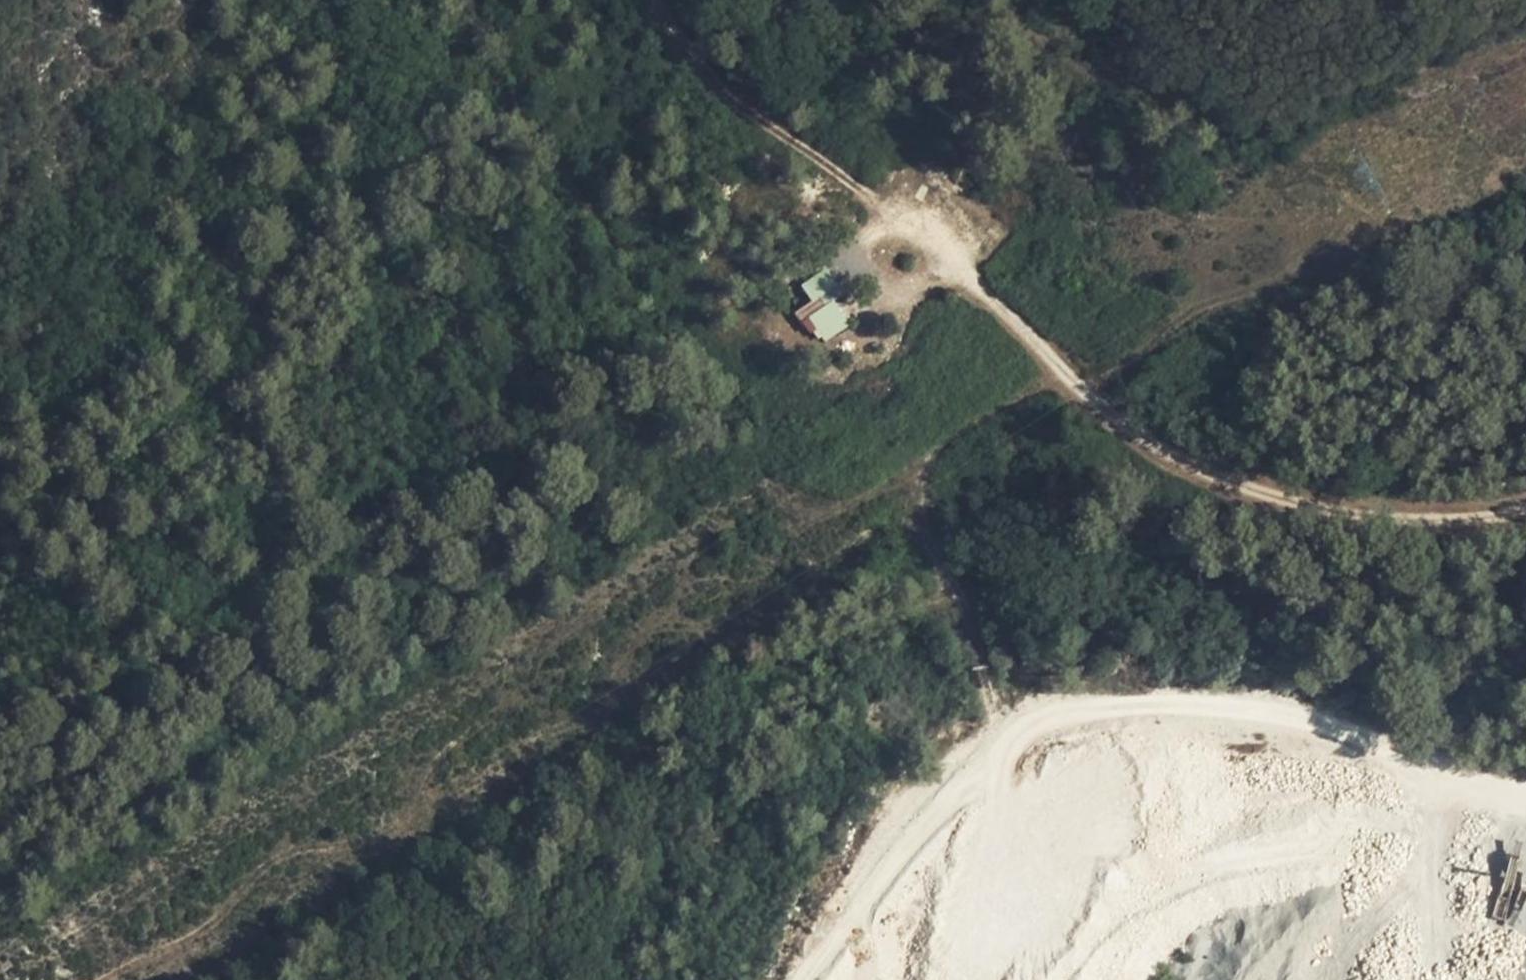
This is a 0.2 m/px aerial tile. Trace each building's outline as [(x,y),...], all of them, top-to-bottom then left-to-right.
[(819,272),(800,286),(810,301),(795,311),(819,345),(853,322),(819,272)]
